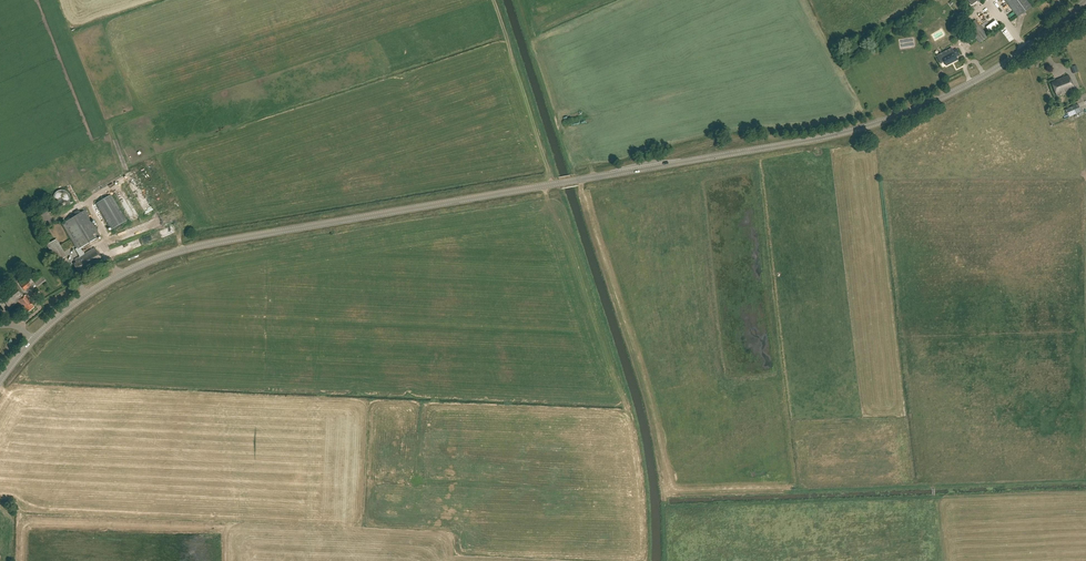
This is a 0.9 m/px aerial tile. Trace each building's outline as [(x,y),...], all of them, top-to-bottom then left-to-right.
[(1028,0),(1004,0),(1017,17),(1032,6),(1028,0)] [(987,37),(975,20),(966,27),(979,43),(987,37)] [(958,55),(955,48),(950,50),(951,52),(941,56),(944,64),(956,59),(954,56),(958,55)] [(1075,88),(1070,74),(1060,78),(1060,79),(1052,83),(1057,96),(1075,88)] [(1064,110),(1066,114),(1080,107),(1078,104),(1064,110)] [(1080,107),(1066,114),(1063,115),(1065,119),(1082,111),(1080,107)] [(127,221),(111,195),(96,204),(111,230),(127,221)] [(141,205),(147,216),(153,213),(148,201),(141,205)] [(100,236),(85,210),(63,223),(77,248),(75,249),(80,256),(76,258),(78,262),(74,264),(79,272),(84,269),(88,270),(103,261),(95,247),(84,254),(80,248),(100,236)] [(54,222),(48,212),(40,216),(46,227),(54,222)] [(158,240),(175,233),(173,228),(156,235),(158,240)] [(67,257),(56,240),(46,246),(56,262),(67,257)] [(46,281),(40,273),(32,279),(38,287),(46,281)] [(31,285),(25,278),(19,283),(24,290),(31,285)] [(23,291),(18,284),(1,298),(9,308),(18,301),(27,312),(33,308),(32,307),(35,304),(32,300),(31,301),(26,295),(24,296),(21,293),(23,291)]
